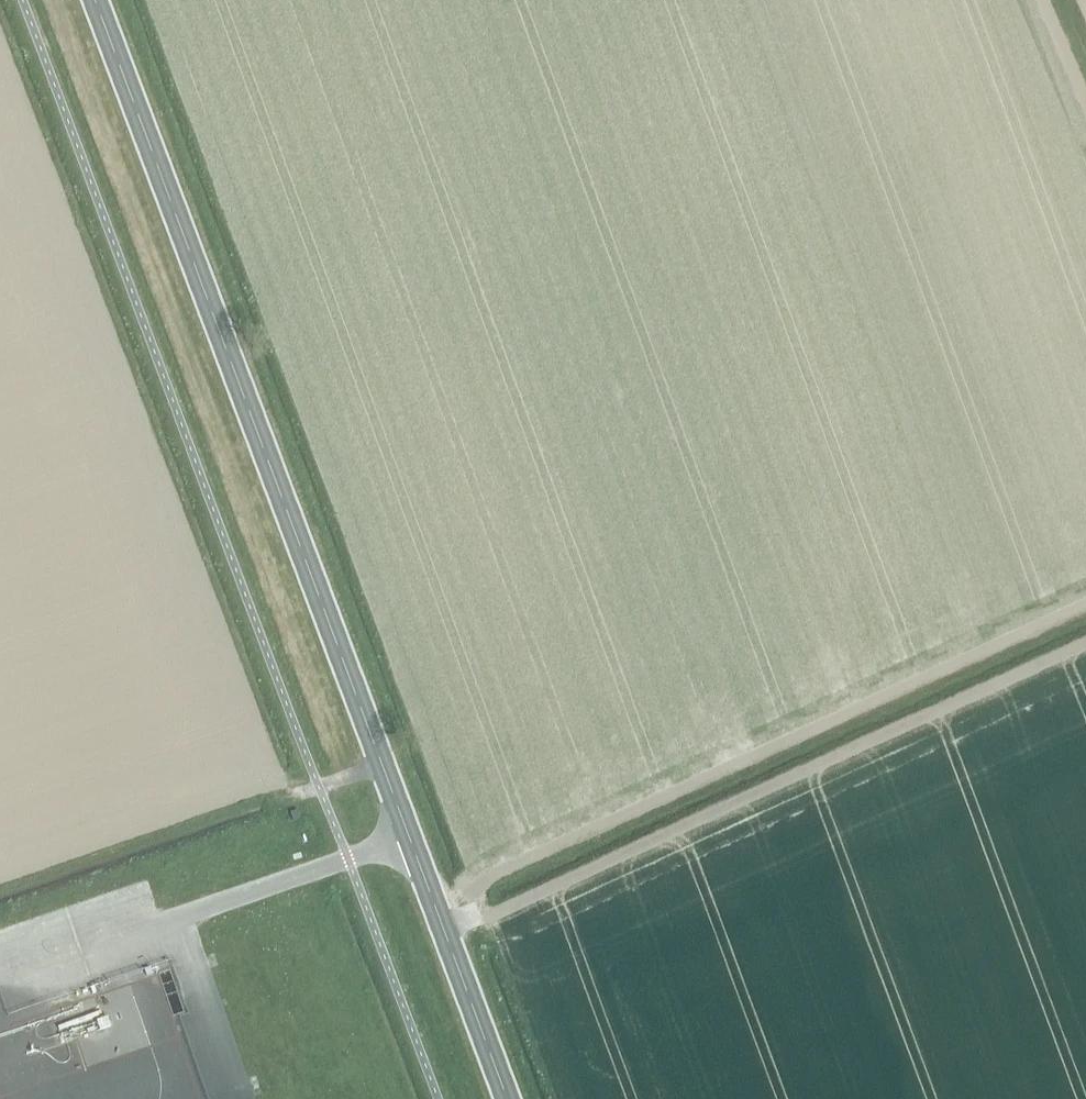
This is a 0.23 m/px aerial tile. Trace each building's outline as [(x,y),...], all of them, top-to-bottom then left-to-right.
[(79,1046),(105,1043),(102,1014),(104,1014),(102,996),(54,1000),(56,1020),(27,1023),(29,1049),(43,1048),(47,1082),(69,1080),(67,1064),(81,1062),(79,1046)] [(25,1032),(3,1022),(0,1029),(0,1057),(25,1032)]
